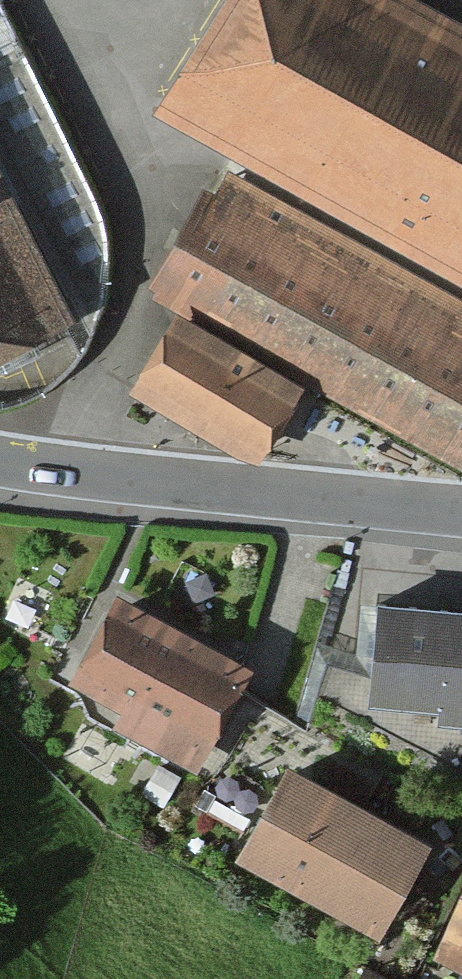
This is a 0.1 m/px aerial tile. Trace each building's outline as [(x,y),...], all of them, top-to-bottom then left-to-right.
[(165,95),(461,260),(461,12),(440,0),(218,0),(165,95)] [(99,319),(50,222),(0,121),(0,368),(99,319)] [(153,283),(461,456),(461,294),(222,159),(153,283)] [(106,192),(50,222),(99,319),(0,368),(0,421),(14,421),(62,397),(92,367),(116,307),(121,246),(106,192)] [(180,308),(134,389),(249,454),(295,373),(180,308)] [(381,590),(376,702),(461,706),(461,593),(381,590)] [(265,674),(129,607),(85,696),(130,719),(120,739),(211,783),(265,674)] [(440,849),(304,773),(253,863),(389,939),(440,849)] [(432,962),(461,977),(461,903),(432,962)]
